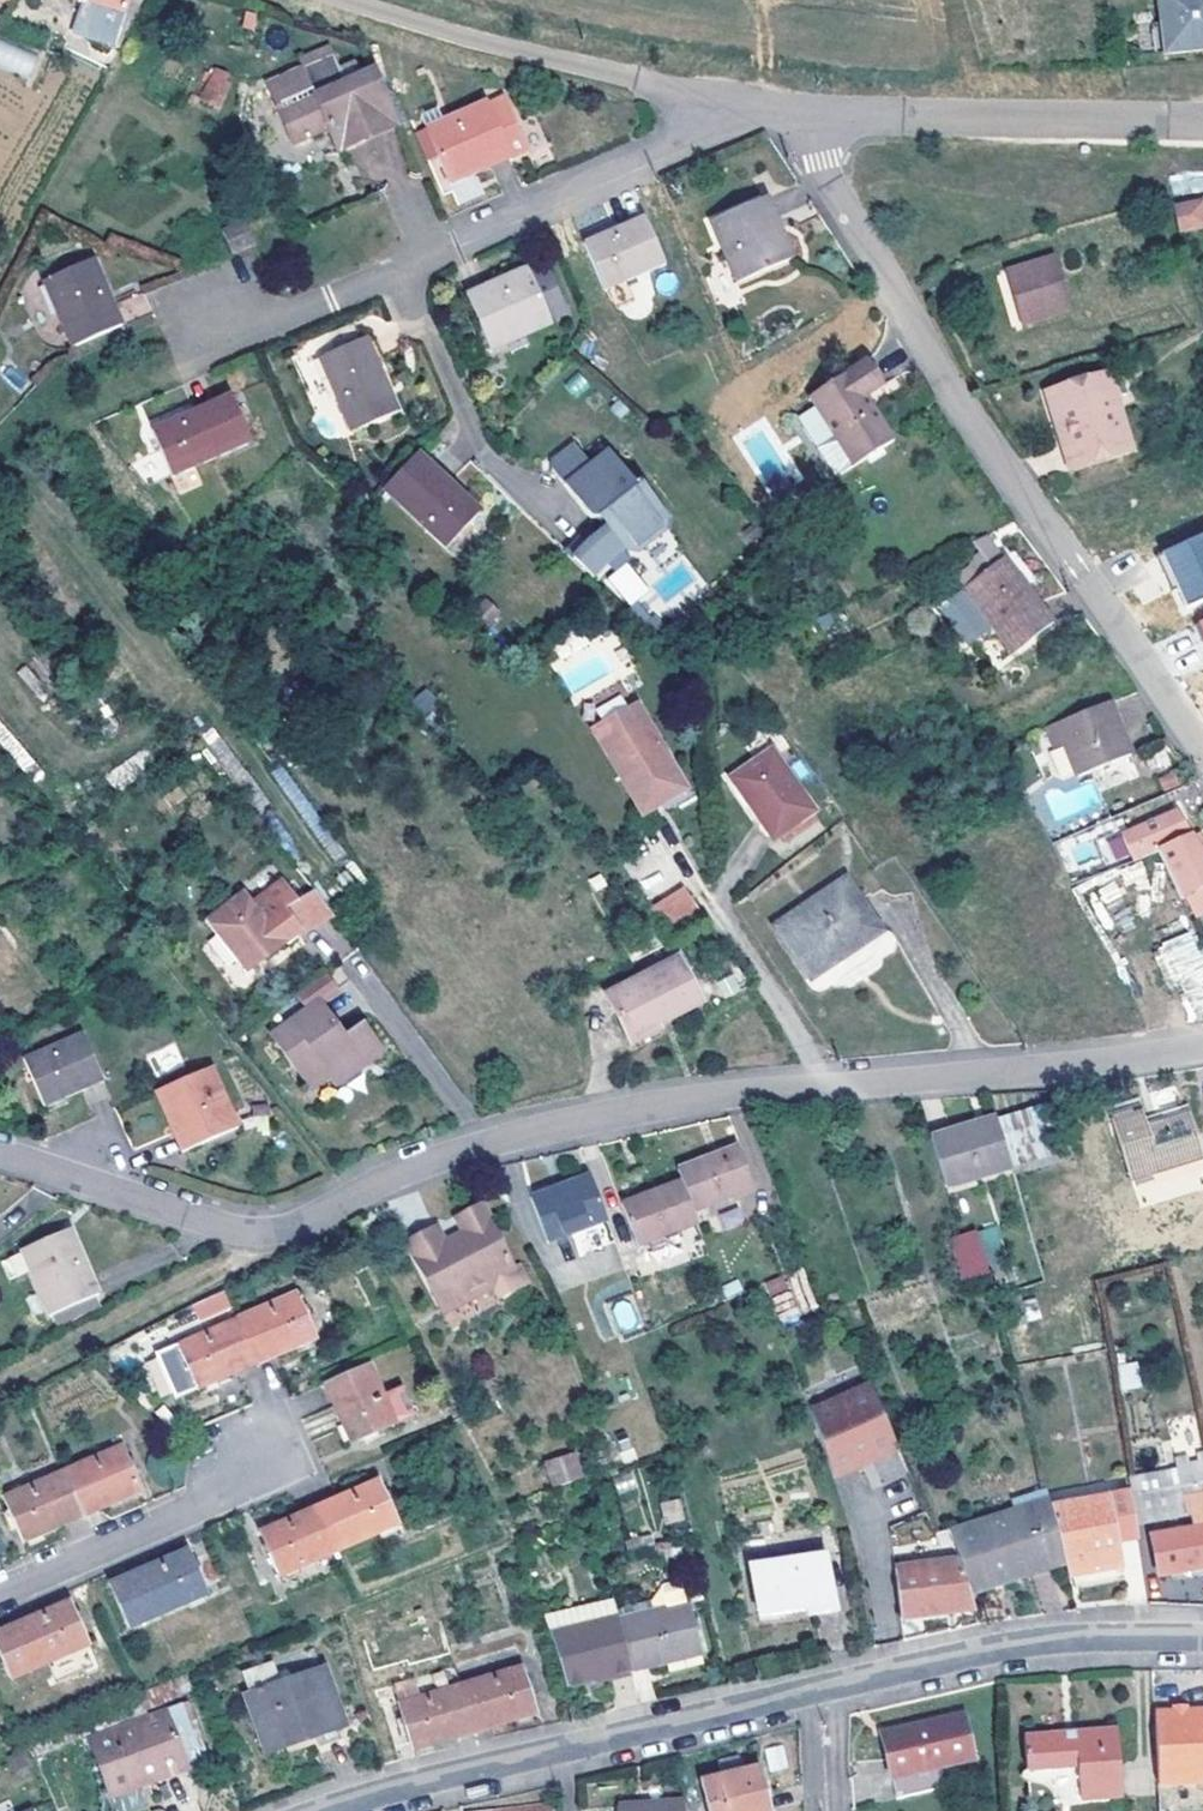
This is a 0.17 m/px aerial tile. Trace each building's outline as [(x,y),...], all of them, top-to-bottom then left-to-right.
[(125,16),(130,0),(75,0),(91,6),(125,16)] [(1168,54),(1202,50),(1202,0),(1161,0),(1168,54)] [(119,33),(125,16),(91,6),(86,22),(119,33)] [(29,79),(39,57),(0,39),(0,66),(29,79)] [(395,121),(373,71),(354,79),(349,69),(339,72),(332,59),(269,85),(294,142),(324,129),(335,155),(362,144),(359,137),(395,121)] [(202,103),(221,112),(234,86),(214,76),(202,103)] [(517,88),(486,102),(507,152),(509,158),(525,152),(525,150),(515,128),(531,121),(517,88)] [(472,174),(470,168),(507,152),(486,102),(424,128),(447,185),(472,174)] [(398,128),(395,121),(359,137),(362,144),(398,128)] [(540,144),(531,121),(515,128),(525,150),(540,144)] [(507,152),(470,168),(472,174),(509,158),(507,152)] [(765,198),(710,220),(736,282),(791,260),(765,198)] [(641,216),(583,242),(603,289),(663,263),(641,216)] [(230,257),(253,247),(243,222),(220,232),(230,257)] [(90,260),(41,282),(70,349),(119,326),(90,260)] [(546,266),(528,274),(541,305),(559,297),(546,266)] [(485,343),(522,327),(525,334),(549,323),(546,316),(541,305),(528,274),(526,268),(465,296),(485,343)] [(1006,286),(1023,341),(1066,327),(1049,273),(1006,286)] [(1013,344),(1023,341),(1006,286),(995,290),(1013,344)] [(559,297),(541,305),(546,316),(564,309),(559,297)] [(347,324),(310,340),(350,433),(396,413),(365,338),(355,342),(347,324)] [(525,334),(522,327),(485,343),(488,350),(525,334)] [(882,385),(866,361),(808,398),(821,419),(832,437),(852,467),(893,440),(874,411),(865,397),(882,385)] [(1106,383),(1046,399),(1053,428),(1063,425),(1076,474),(1126,461),(1106,383)] [(230,395),(150,429),(170,474),(250,442),(230,395)] [(1053,428),(1064,477),(1076,474),(1063,425),(1053,428)] [(852,467),(832,437),(815,448),(832,475),(852,467)] [(564,487),(589,467),(572,446),(551,463),(550,470),(564,487)] [(478,512),(416,453),(381,489),(444,548),(478,512)] [(589,467),(564,487),(590,519),(598,519),(600,517),(608,527),(606,529),(623,549),(638,551),(664,530),(666,516),(635,487),(640,484),(606,453),(589,467)] [(623,549),(606,529),(580,537),(599,559),(623,549)] [(1158,553),(1186,606),(1202,597),(1202,530),(1158,553)] [(599,559),(580,537),(574,555),(594,574),(599,559)] [(1001,559),(985,539),(972,550),(988,570),(1001,559)] [(1002,559),(1001,559),(988,570),(962,589),(1011,654),(1051,624),(1002,559)] [(630,562),(605,576),(623,607),(648,593),(630,562)] [(483,597),(472,613),(491,626),(502,611),(483,597)] [(1109,705),(1068,720),(1055,725),(1063,747),(1077,780),(1129,758),(1109,705)] [(592,729),(642,812),(683,791),(634,706),(592,729)] [(1063,747),(1055,725),(1044,729),(1052,751),(1063,747)] [(141,752),(106,774),(115,790),(150,768),(141,752)] [(771,753),(731,780),(772,839),(811,811),(771,753)] [(1120,834),(1132,860),(1156,852),(1190,842),(1175,815),(1174,813),(1120,834)] [(1119,833),(1105,838),(1115,862),(1128,856),(1119,833)] [(1156,852),(1179,901),(1202,888),(1202,867),(1190,842),(1156,852)] [(844,885),(777,927),(809,978),(876,934),(844,885)] [(334,917),(313,890),(280,912),(301,939),(334,917)] [(696,914),(677,890),(644,911),(663,935),(696,914)] [(282,945),(242,895),(206,926),(244,973),(282,945)] [(301,939),(280,912),(267,922),(286,950),(301,939)] [(1185,1021),(1202,1014),(1202,945),(1196,928),(1155,944),(1185,1021)] [(603,994),(628,1044),(655,1031),(653,1026),(699,1004),(676,958),(603,994)] [(734,974),(715,984),(723,999),(742,990),(734,974)] [(366,1059),(349,1035),(342,1039),(317,1007),(269,1044),(310,1095),(330,1082),(337,1091),(363,1072),(358,1065),(366,1059)] [(359,1028),(349,1035),(366,1059),(376,1051),(359,1028)] [(102,1082),(95,1067),(81,1035),(21,1060),(41,1107),(102,1082)] [(366,1059),(371,1066),(381,1058),(376,1051),(366,1059)] [(363,1072),(371,1066),(366,1059),(358,1065),(363,1072)] [(209,1069),(153,1092),(164,1118),(171,1115),(185,1150),(235,1129),(210,1069),(209,1069)] [(1011,1113),(997,1117),(1011,1167),(1052,1156),(1044,1131),(1036,1106),(1011,1113)] [(1199,1158),(1186,1112),(1143,1124),(1143,1125),(1138,1108),(1113,1115),(1117,1133),(1131,1179),(1199,1158)] [(171,1115),(164,1118),(179,1153),(185,1150),(171,1115)] [(1011,1167),(997,1117),(930,1137),(945,1186),(1011,1167)] [(736,1145),(677,1168),(681,1180),(693,1208),(751,1187),(736,1145)] [(546,1241),(607,1220),(589,1172),(529,1195),(546,1241)] [(681,1180),(622,1203),(637,1245),(698,1222),(693,1208),(681,1180)] [(445,1239),(473,1290),(489,1282),(493,1289),(498,1298),(525,1283),(517,1267),(513,1268),(480,1204),(455,1217),(462,1229),(445,1239)] [(738,1207),(717,1213),(722,1230),(743,1224),(738,1207)] [(987,1274),(994,1293),(1045,1279),(1026,1216),(974,1230),(987,1274)] [(448,1304),(473,1290),(445,1239),(437,1225),(413,1237),(448,1304)] [(21,1252),(23,1256),(30,1273),(48,1317),(99,1295),(71,1230),(21,1252)] [(964,1280),(987,1274),(974,1230),(959,1234),(951,1237),(959,1262),(964,1280)] [(448,1304),(413,1237),(406,1242),(441,1308),(448,1304)] [(23,1256),(0,1265),(0,1270),(5,1284),(30,1273),(23,1256)] [(790,1275),(767,1279),(776,1324),(799,1319),(790,1275)] [(473,1290),(477,1298),(493,1289),(489,1282),(473,1290)] [(452,1310),(477,1298),(473,1290),(448,1304),(452,1310)] [(198,1323),(232,1311),(225,1291),(191,1303),(198,1323)] [(296,1293),(237,1318),(256,1364),(315,1339),(296,1293)] [(1000,1298),(1018,1359),(1035,1355),(1031,1329),(1024,1321),(1017,1293),(1000,1298)] [(452,1310),(448,1304),(441,1308),(445,1315),(452,1310)] [(256,1364),(237,1318),(178,1343),(155,1353),(173,1398),(197,1388),(256,1364)] [(1138,1361),(1118,1362),(1120,1390),(1140,1388),(1138,1361)] [(370,1364),(324,1384),(337,1414),(349,1443),(395,1423),(370,1364)] [(806,1402),(834,1478),(871,1465),(878,1485),(908,1474),(873,1378),(806,1402)] [(337,1414),(324,1384),(307,1392),(319,1422),(337,1414)] [(119,1447),(62,1471),(82,1517),(117,1502),(139,1493),(119,1447)] [(556,1487),(586,1478),(578,1454),(548,1462),(556,1487)] [(1129,1480),(1131,1491),(1136,1522),(1202,1510),(1202,1466),(1129,1480)] [(82,1517),(62,1471),(3,1497),(22,1543),(72,1521),(82,1517)] [(357,1490),(319,1507),(339,1552),(397,1527),(377,1482),(357,1490)] [(1136,1522),(1131,1491),(1059,1506),(1069,1567),(1120,1558),(1116,1536),(1138,1533),(1136,1522)] [(664,1523),(683,1519),(680,1498),(660,1501),(664,1523)] [(1015,1577),(1064,1561),(1049,1501),(948,1533),(968,1592),(991,1585),(995,1589),(1016,1582),(1015,1577)] [(339,1552),(319,1507),(293,1519),(259,1533),(277,1578),(339,1552)] [(1152,1534),(1159,1577),(1202,1569),(1202,1525),(1152,1534)] [(900,1618),(974,1611),(968,1592),(948,1533),(936,1537),(934,1538),(935,1563),(895,1568),(900,1618)] [(167,1559),(110,1584),(128,1630),(206,1596),(188,1550),(167,1559)] [(825,1554),(753,1564),(759,1614),(785,1610),(785,1605),(808,1602),(809,1611),(834,1607),(825,1554)] [(1120,1558),(1069,1567),(1071,1579),(1122,1569),(1120,1558)] [(1016,1582),(1066,1567),(1064,1561),(1015,1577),(1016,1582)] [(543,1616),(548,1633),(618,1617),(614,1599),(543,1616)] [(0,1631),(0,1654),(11,1680),(87,1647),(68,1600),(49,1609),(0,1631)] [(689,1601),(618,1619),(631,1671),(702,1653),(689,1601)] [(618,1619),(618,1617),(548,1633),(565,1687),(631,1671),(618,1619)] [(314,1650),(240,1675),(247,1698),(322,1673),(314,1650)] [(520,1667),(459,1685),(473,1733),(534,1715),(520,1667)] [(340,1727),(322,1673),(247,1698),(266,1752),(340,1727)] [(473,1733),(459,1685),(396,1704),(410,1751),(473,1733)] [(164,1711),(175,1741),(199,1733),(186,1703),(164,1711)] [(91,1738),(108,1787),(144,1774),(147,1782),(185,1768),(175,1741),(164,1711),(91,1738)] [(1160,1785),(1202,1784),(1202,1712),(1192,1713),(1184,1713),(1176,1713),(1158,1714),(1160,1785)] [(964,1715),(881,1734),(896,1796),(942,1787),(938,1767),(975,1759),(964,1715)] [(1117,1729),(1026,1737),(1028,1769),(1078,1765),(1081,1799),(1123,1797),(1117,1729)] [(700,1781),(707,1810),(772,1810),(760,1765),(744,1770),(740,1754),(719,1760),(723,1775),(700,1781)] [(144,1774),(108,1787),(111,1796),(147,1782),(144,1774)] [(682,1800),(618,1805),(619,1810),(683,1810),(682,1800)]
